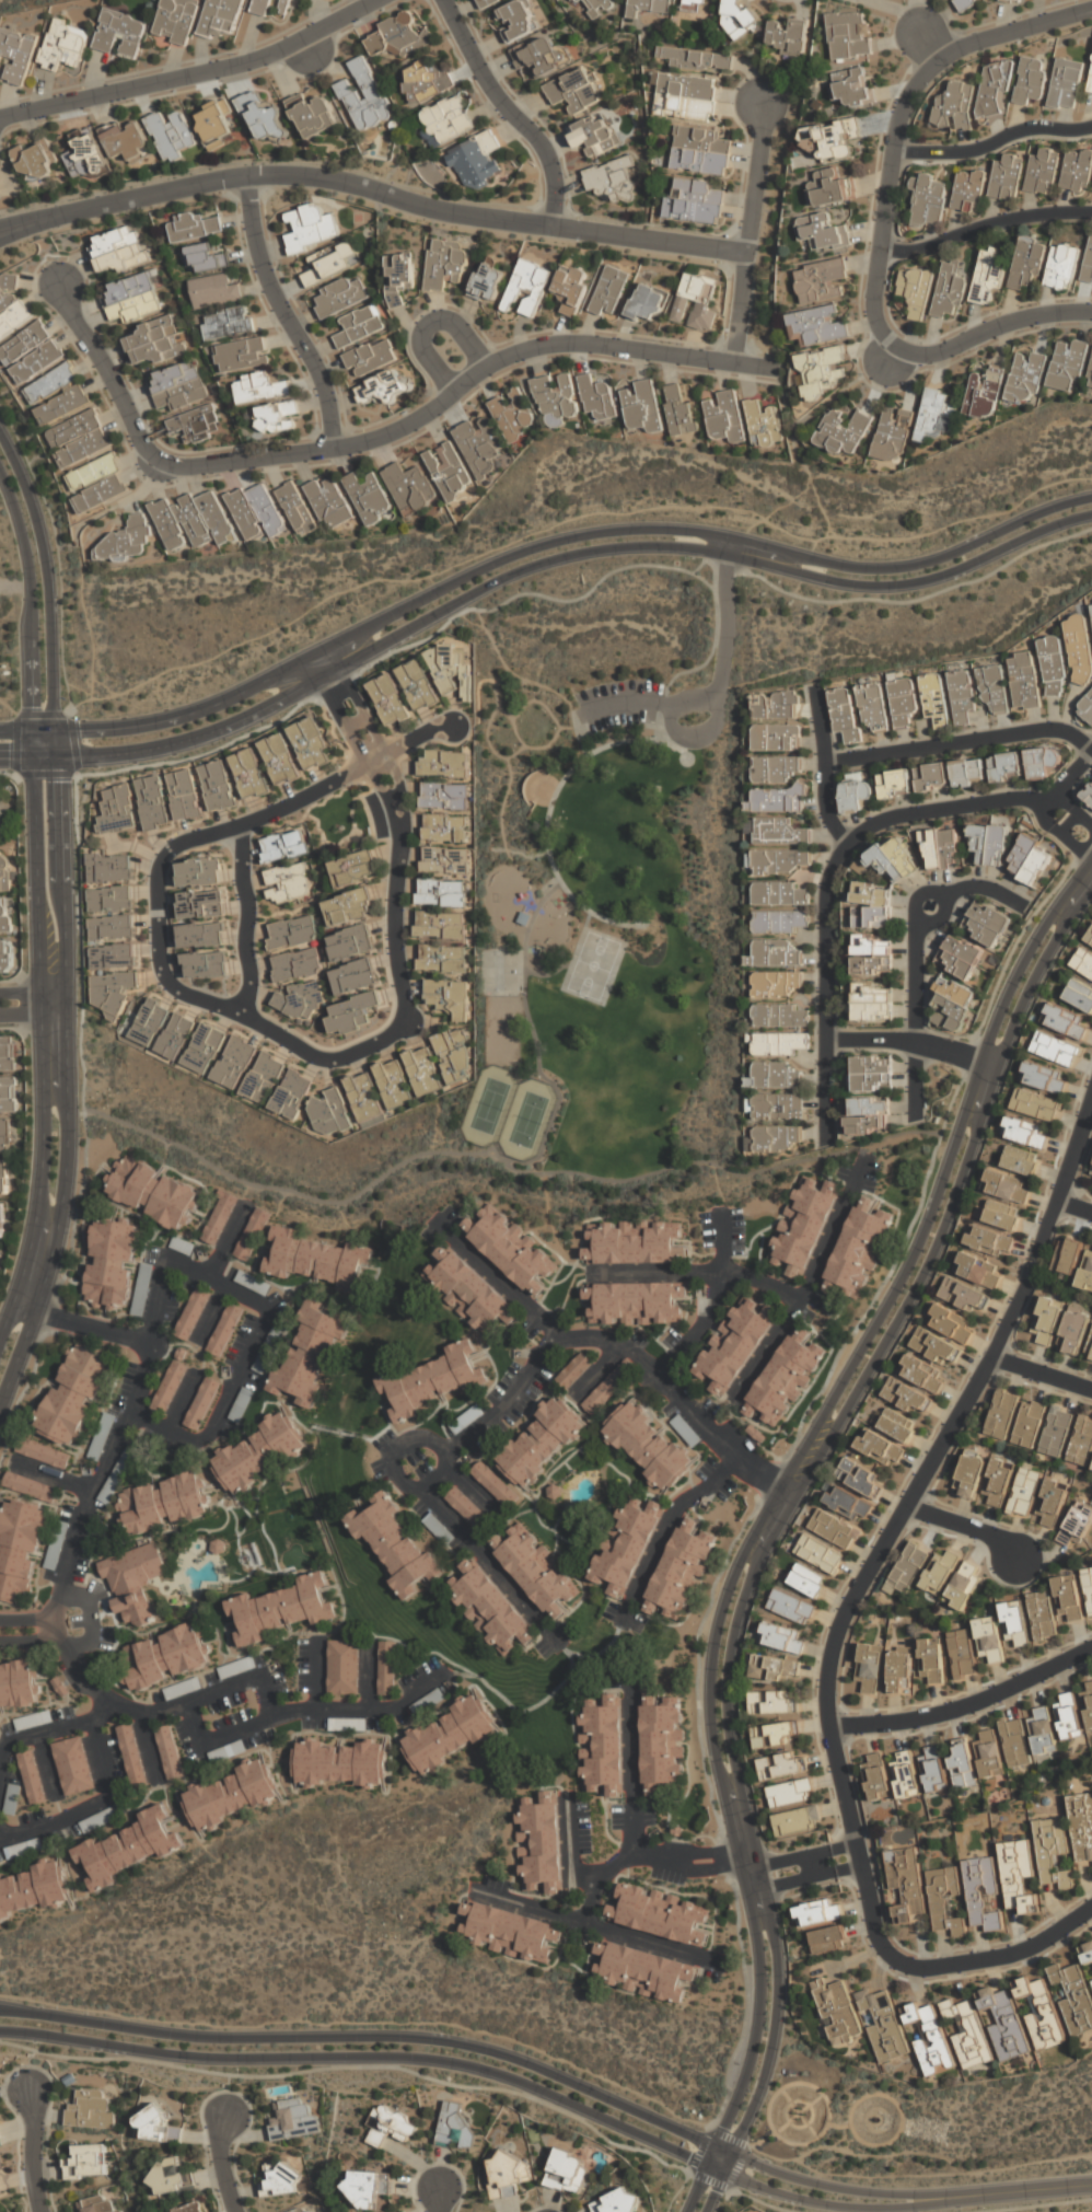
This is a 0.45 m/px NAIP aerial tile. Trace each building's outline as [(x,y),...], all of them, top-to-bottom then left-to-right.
[(153,36),(188,45),(200,0),(176,0),(162,0),(153,36)] [(201,33),(233,42),(244,0),(210,0),(201,33)] [(269,16),(271,11),(287,15),(291,0),(256,0),(253,12),(269,16)] [(481,10),(502,1),(502,0),(477,0),(481,10)] [(496,11),(504,28),(501,30),(508,44),(541,27),(528,0),(519,0),(496,11)] [(613,5),(614,0),(576,0),(594,21),(613,5)] [(628,18),(639,19),(640,11),(670,14),(671,0),(630,0),(628,18)] [(708,0),(684,0),(684,10),(708,10),(708,0)] [(758,5),(742,5),(742,0),(726,0),(724,35),(757,36),(758,5)] [(956,7),(976,11),(979,0),(958,0),(956,7)] [(92,46),(136,59),(148,19),(104,7),(92,46)] [(391,44),(397,59),(435,44),(429,25),(418,30),(410,10),(379,22),(383,32),(372,36),(377,49),(391,44)] [(870,12),(827,14),(829,58),(872,56),(870,12)] [(38,65),(57,71),(60,62),(78,68),(91,30),(54,18),(38,65)] [(767,49),(804,54),(809,20),(790,18),(789,23),(771,21),(767,49)] [(25,85),(37,36),(1,26),(0,30),(0,66),(4,67),(1,80),(25,85)] [(388,50),(381,32),(365,39),(371,56),(388,50)] [(528,80),(573,63),(566,45),(555,49),(549,35),(507,51),(514,72),(524,68),(528,80)] [(732,72),(733,55),(658,47),(657,63),(732,72)] [(349,61),(361,90),(353,93),(348,79),(338,82),(358,131),(392,117),(365,55),(349,61)] [(1013,102),(1030,105),(1031,97),(1041,100),(1048,61),(1023,56),(1013,102)] [(1048,104),(1074,109),(1083,62),(1057,57),(1048,104)] [(454,90),(445,63),(430,69),(427,60),(397,70),(408,105),(454,90)] [(1010,93),(1014,65),(985,60),(977,114),(1000,117),(1004,92),(1010,93)] [(553,105),(565,101),(570,114),(603,101),(589,66),(544,83),(553,105)] [(846,106),(872,103),(869,68),(830,71),(833,99),(845,97),(846,106)] [(718,80),(658,72),(653,115),(712,123),(718,80)] [(954,128),(972,129),(973,82),(950,81),(950,94),(934,94),(934,126),(954,126),(954,128)] [(239,97),(258,144),(288,132),(276,102),(265,106),(257,90),(239,97)] [(438,147),(476,126),(458,92),(419,113),(438,147)] [(337,125),(325,93),(307,101),(304,93),(289,100),(305,138),(337,125)] [(230,111),(225,97),(204,106),(207,114),(196,118),(209,150),(234,139),(224,113),(230,111)] [(164,118),(161,111),(146,117),(163,162),(198,148),(184,109),(164,118)] [(568,127),(577,151),(586,147),(591,158),(617,147),(603,113),(568,127)] [(801,128),(806,155),(795,158),(797,166),(812,163),(813,164),(855,155),(851,139),(862,137),(859,117),(801,128)] [(138,120),(124,128),(120,120),(100,130),(116,164),(151,148),(138,120)] [(728,176),(731,141),(720,140),(721,131),(675,126),(671,170),(728,176)] [(92,127),(68,138),(72,148),(61,152),(74,182),(109,166),(92,127)] [(448,152),(466,190),(502,173),(492,152),(501,148),(493,130),(448,152)] [(50,164),(58,160),(47,139),(28,149),(25,143),(11,151),(24,177),(35,171),(39,179),(54,172),(50,164)] [(1091,171),(1091,151),(1068,147),(1061,188),(1089,192),(1091,171)] [(1025,190),(1053,195),(1060,151),(1043,148),(1041,157),(1032,155),(1025,190)] [(989,195),(1017,200),(1025,158),(1006,153),(1003,162),(996,160),(989,195)] [(589,192),(601,188),(605,205),(635,197),(627,169),(632,166),(630,158),(582,171),(589,192)] [(855,176),(840,178),(838,166),(810,172),(816,206),(859,198),(855,176)] [(951,208),(978,213),(987,173),(960,167),(951,208)] [(909,221),(940,227),(948,184),(934,182),(937,175),(918,172),(909,221)] [(720,224),(724,192),(715,190),(715,183),(671,178),(666,219),(720,224)] [(290,253),(340,239),(334,212),(323,216),(318,202),(289,211),(294,231),(284,234),(290,253)] [(223,233),(220,211),(169,221),(172,242),(223,233)] [(814,251),(852,245),(849,223),(833,227),(830,211),(795,217),(800,241),(812,239),(814,251)] [(148,260),(137,223),(94,236),(96,244),(90,246),(97,275),(148,260)] [(1080,280),(1091,283),(1091,228),(1080,280)] [(1048,241),(1021,234),(1009,287),(1025,291),(1029,281),(1038,283),(1048,241)] [(309,259),(313,268),(301,274),(309,289),(363,262),(351,238),(309,259)] [(426,290),(444,292),(445,281),(464,283),(468,243),(430,239),(426,290)] [(191,274),(230,266),(228,252),(216,254),(213,241),(186,246),(191,274)] [(1070,290),(1081,248),(1055,242),(1044,283),(1070,290)] [(971,299),(996,304),(1006,266),(996,264),(1000,247),(984,244),(971,299)] [(414,288),(413,254),(386,254),(387,308),(402,306),(402,288),(414,288)] [(932,314),(951,319),(953,308),(962,309),(968,277),(959,275),(962,260),(944,256),(932,314)] [(533,317),(553,270),(521,258),(500,309),(511,313),(521,288),(528,290),(520,312),(533,317)] [(801,304),(844,298),(840,279),(848,278),(845,258),(794,267),(801,304)] [(496,301),(503,268),(479,263),(472,296),(496,301)] [(557,310),(573,316),(590,275),(564,264),(551,296),(561,300),(557,310)] [(591,311),(614,319),(629,273),(605,265),(591,311)] [(934,273),(903,266),(896,294),(909,298),(905,319),(923,322),(934,273)] [(108,282),(112,294),(102,297),(108,319),(120,315),(123,322),(163,311),(151,270),(108,282)] [(671,323),(707,332),(720,281),(685,271),(671,323)] [(229,282),(228,273),(189,279),(195,310),(242,301),(239,281),(229,282)] [(8,275),(0,280),(0,338),(35,315),(8,275)] [(320,289),(322,297),(314,300),(321,317),(370,299),(362,278),(350,282),(349,278),(320,289)] [(628,313),(652,324),(665,293),(640,282),(628,313)] [(333,334),(339,348),(385,328),(375,303),(338,319),(342,331),(333,334)] [(200,316),(207,341),(255,331),(248,304),(200,316)] [(787,313),(791,338),(801,336),(802,345),(850,337),(847,321),(838,322),(835,305),(787,313)] [(186,350),(173,313),(132,328),(135,335),(126,338),(137,369),(186,350)] [(51,337),(40,320),(0,347),(0,354),(20,385),(65,356),(51,337)] [(344,355),(355,380),(398,360),(386,335),(344,355)] [(1060,337),(1047,384),(1077,393),(1089,345),(1060,337)] [(216,345),(219,372),(268,366),(265,338),(216,345)] [(795,354),(803,397),(850,389),(843,346),(795,354)] [(1038,394),(1048,356),(1018,348),(1006,398),(1029,404),(1031,393),(1038,394)] [(209,397),(195,359),(147,375),(158,407),(169,403),(172,412),(209,397)] [(25,387),(35,404),(79,380),(70,363),(25,387)] [(964,414),(995,419),(1004,367),(990,364),(988,375),(972,372),(964,414)] [(413,387),(407,377),(400,380),(394,367),(355,387),(363,405),(375,398),(380,406),(413,387)] [(556,419),(579,414),(570,371),(559,373),(561,384),(553,385),(550,375),(532,379),(539,415),(555,413),(556,419)] [(239,404),(292,394),(289,380),(271,383),(269,372),(233,379),(239,404)] [(611,381),(593,384),(591,373),(579,375),(586,413),(595,410),(596,420),(617,416),(611,381)] [(644,426),(646,433),(663,430),(653,379),(631,382),(632,389),(621,391),(628,429),(644,426)] [(692,402),(684,403),(681,383),(663,386),(672,436),(697,431),(692,402)] [(90,403),(82,386),(36,408),(44,425),(90,403)] [(536,424),(520,386),(489,399),(508,443),(527,435),(525,428),(536,424)] [(927,387),(915,439),(927,442),(928,436),(940,438),(941,430),(952,432),(957,407),(946,404),(950,393),(927,387)] [(710,438),(729,435),(730,443),(746,441),(736,389),(713,393),(715,399),(704,402),(710,438)] [(785,441),(777,406),(762,409),(759,398),(745,402),(755,448),(785,441)] [(292,416),(300,414),(297,399),(254,408),(259,435),(294,427),(292,416)] [(183,431),(187,444),(222,433),(213,404),(166,418),(172,435),(183,431)] [(885,407),(872,455),(902,463),(915,415),(885,407)] [(47,429),(56,450),(63,466),(112,447),(96,408),(47,429)] [(874,416),(858,408),(852,420),(829,409),(815,440),(855,458),(874,416)] [(487,413),(453,428),(477,479),(498,471),(492,458),(504,451),(487,413)] [(475,486),(451,439),(421,454),(446,500),(475,486)] [(73,498),(80,513),(128,493),(119,472),(123,470),(115,453),(70,472),(79,496),(73,498)] [(407,470),(402,460),(381,470),(400,509),(411,503),(416,511),(439,499),(420,463),(407,470)] [(376,473),(361,479),(358,472),(344,477),(367,526),(387,517),(383,508),(391,505),(376,473)] [(323,523),(329,520),(333,528),(355,518),(333,473),(305,486),(323,523)] [(225,498),(247,541),(266,531),(269,537),(288,529),(263,479),(225,498)] [(277,488),(298,535),(316,528),(295,480),(277,488)] [(169,552),(190,543),(193,548),(216,538),(218,544),(234,537),(214,489),(194,498),(193,495),(170,503),(167,498),(150,506),(169,552)] [(130,531),(100,533),(102,557),(148,554),(146,513),(129,514),(130,531)] [(1071,684),(1091,682),(1085,614),(1065,616),(1071,684)] [(1067,694),(1058,636),(1037,638),(1046,697),(1067,694)] [(462,648),(456,649),(454,641),(427,650),(443,696),(475,685),(462,648)] [(1038,707),(1033,651),(1009,655),(1015,709),(1038,707)] [(440,703),(420,658),(397,668),(416,714),(440,703)] [(1010,711),(1002,664),(978,669),(985,716),(1010,711)] [(971,670),(949,672),(955,725),(971,722),(969,711),(976,711),(971,670)] [(387,728),(411,717),(392,672),(368,682),(387,728)] [(949,726),(942,673),(920,675),(928,729),(949,726)] [(910,716),(918,715),(914,678),(898,680),(897,674),(888,674),(894,729),(911,727),(910,716)] [(882,682),(858,686),(864,731),(888,728),(882,682)] [(829,691),(836,733),(845,732),(846,743),(860,742),(851,687),(829,691)] [(1073,708),(1091,725),(1091,688),(1073,708)] [(800,719),(800,692),(753,692),(753,719),(800,719)] [(335,760),(314,715),(287,728),(307,773),(335,760)] [(754,751),(802,751),(802,726),(754,726),(754,751)] [(301,777),(282,731),(259,741),(277,787),(301,777)] [(1025,751),(1030,779),(1050,776),(1049,767),(1060,765),(1057,745),(1025,751)] [(231,753),(245,800),(269,792),(255,746),(231,753)] [(469,750),(420,750),(420,776),(469,776),(469,750)] [(1023,777),(1021,752),(990,755),(992,780),(1023,777)] [(754,757),(754,783),(790,783),(790,772),(802,772),(802,757),(754,757)] [(986,783),(983,758),(951,762),(954,786),(986,783)] [(223,760),(197,767),(209,813),(237,808),(223,760)] [(915,766),(918,791),(949,787),(945,763),(915,766)] [(878,774),(882,799),(913,794),(908,768),(878,774)] [(190,769),(166,776),(175,823),(202,818),(190,769)] [(160,776),(136,781),(147,833),(171,827),(160,776)] [(873,780),(841,781),(841,811),(863,811),(862,799),(873,799),(873,780)] [(129,783),(103,791),(106,800),(101,801),(105,817),(95,820),(98,835),(137,825),(129,783)] [(420,783),(420,808),(468,808),(468,783),(420,783)] [(804,812),(804,796),(810,796),(810,783),(798,783),(798,789),(754,789),(754,801),(746,801),(746,811),(804,812)] [(1091,807),(1091,783),(1080,796),(1091,807)] [(422,842),(467,842),(467,814),(422,814),(422,842)] [(793,818),(754,818),(754,844),(813,844),(813,829),(793,829),(793,818)] [(971,864),(1006,865),(1007,825),(972,824),(971,864)] [(259,841),(266,865),(309,852),(302,827),(259,841)] [(959,829),(923,831),(925,870),(960,868),(959,829)] [(1050,855),(1039,849),(1043,843),(1025,833),(1006,870),(1035,885),(1050,855)] [(871,853),(866,856),(872,866),(876,864),(883,873),(886,873),(895,883),(906,875),(909,877),(919,868),(913,859),(914,857),(905,845),(906,844),(901,836),(885,847),(882,844),(871,853)] [(420,873),(469,873),(469,847),(420,847),(420,873)] [(371,850),(329,861),(336,887),(379,876),(371,850)] [(754,850),(754,876),(801,876),(801,865),(813,865),(813,850),(754,850)] [(10,854),(0,854),(0,891),(10,891),(10,854)] [(129,855),(86,855),(88,884),(132,882),(129,855)] [(218,857),(176,863),(179,888),(221,882),(218,857)] [(269,902),(311,895),(305,862),(264,870),(269,902)] [(414,906),(466,906),(466,879),(414,879),(414,906)] [(799,882),(754,882),(754,904),(810,904),(810,890),(799,890),(799,882)] [(852,928),(892,929),(893,885),(853,883),(852,928)] [(130,887),(131,911),(89,912),(88,890),(130,887)] [(374,915),(368,889),(324,899),(330,926),(374,915)] [(225,916),(224,891),(178,893),(179,918),(225,916)] [(11,933),(11,897),(0,897),(0,933),(11,933)] [(1012,918),(975,899),(960,929),(996,948),(1012,918)] [(810,933),(810,911),(755,911),(755,933),(810,933)] [(414,912),(414,939),(466,939),(466,912),(414,912)] [(88,919),(89,942),(136,939),(133,913),(88,919)] [(315,914),(266,926),(267,952),(317,938),(315,914)] [(178,925),(179,947),(223,946),(223,923),(178,925)] [(367,924),(326,937),(334,963),(372,949),(367,924)] [(1083,939),(1091,945),(1091,926),(1083,939)] [(934,964),(971,981),(984,949),(949,934),(934,964)] [(893,976),(893,935),(853,935),(853,976),(893,976)] [(12,973),(12,939),(0,939),(0,973),(12,973)] [(792,939),(756,939),(756,956),(746,956),(746,966),(804,966),(804,950),(792,950),(792,939)] [(90,946),(90,968),(134,967),(134,945),(90,946)] [(466,946),(417,946),(417,972),(466,972),(466,946)] [(1091,980),(1091,952),(1082,946),(1069,965),(1091,980)] [(318,948),(270,958),(274,984),(320,973),(318,948)] [(185,979),(227,975),(225,951),(183,955),(185,979)] [(369,957),(326,971),(335,998),(379,982),(369,957)] [(139,972),(90,977),(92,1005),(104,1014),(116,1023),(129,994),(139,992),(139,972)] [(802,996),(802,972),(754,972),(754,996),(802,996)] [(934,991),(939,992),(929,1022),(963,1033),(977,989),(939,976),(934,991)] [(1073,978),(1062,997),(1091,1013),(1091,989),(1073,978)] [(427,1003),(435,1003),(435,1012),(452,1012),(452,1020),(468,1020),(468,980),(427,980),(427,1003)] [(317,981),(279,988),(269,1006),(306,1029),(314,1009),(323,1004),(317,981)] [(894,1020),(894,983),(853,983),(853,1020),(894,1020)] [(375,991),(325,1006),(330,1016),(324,1019),(330,1042),(374,1027),(369,1011),(381,1007),(375,991)] [(129,1036),(148,1047),(170,1007),(149,997),(129,1036)] [(1082,1026),(1085,1019),(1050,1003),(1042,1021),(1082,1039),(1087,1028),(1082,1026)] [(810,1004),(755,1004),(755,1027),(810,1027),(810,1004)] [(156,1049),(174,1058),(194,1022),(176,1011),(156,1049)] [(204,1021),(181,1062),(204,1074),(226,1034),(204,1021)] [(476,1075),(461,1027),(432,1036),(448,1085),(476,1075)] [(1030,1050),(1073,1068),(1082,1049),(1038,1030),(1030,1050)] [(811,1033),(754,1033),(754,1056),(801,1056),(801,1049),(811,1049),(811,1033)] [(0,1035),(0,1070),(15,1070),(15,1035),(0,1035)] [(234,1035),(258,1046),(233,1090),(211,1078),(234,1035)] [(403,1054),(418,1097),(443,1088),(427,1045),(403,1054)] [(264,1052),(284,1064),(259,1107),(237,1096),(264,1052)] [(894,1057),(850,1056),(850,1091),(894,1091),(894,1057)] [(413,1100),(397,1057),(373,1067),(388,1109),(413,1100)] [(1062,1096),(1069,1074),(1025,1061),(1019,1082),(1062,1096)] [(756,1076),(748,1076),(748,1087),(803,1088),(803,1073),(791,1072),(791,1062),(756,1062),(756,1076)] [(269,1109),(294,1121),(314,1080),(290,1068),(269,1109)] [(359,1121),(382,1114),(369,1072),(346,1078),(359,1121)] [(0,1077),(0,1112),(16,1112),(16,1077),(0,1077)] [(1010,1108),(1055,1122),(1061,1102),(1017,1088),(1010,1108)] [(309,1096),(317,1135),(350,1128),(341,1089),(309,1096)] [(804,1093),(756,1093),(756,1121),(804,1121),(804,1093)] [(848,1134),(891,1133),(891,1097),(848,1097),(848,1134)] [(1045,1148),(1048,1135),(1046,1134),(1048,1127),(1008,1116),(1001,1136),(1045,1148)] [(0,1119),(0,1153),(9,1153),(9,1119),(0,1119)] [(804,1126),(755,1126),(755,1138),(746,1138),(746,1151),(791,1151),(791,1142),(804,1142),(804,1126)] [(1035,1178),(1042,1158),(1009,1147),(1002,1168),(1035,1178)] [(104,1196),(182,1231),(200,1189),(123,1154),(104,1196)] [(1026,1205),(1033,1183),(988,1169),(981,1191),(1026,1205)] [(841,1189),(803,1172),(766,1260),(788,1270),(786,1275),(802,1282),(841,1189)] [(199,1239),(212,1247),(237,1197),(219,1188),(217,1193),(221,1195),(199,1239)] [(860,1194),(821,1288),(859,1305),(896,1216),(875,1207),(878,1202),(860,1194)] [(560,1264),(489,1200),(462,1231),(536,1299),(547,1287),(543,1283),(560,1264)] [(984,1220),(1017,1231),(1023,1211),(990,1200),(984,1220)] [(256,1207),(270,1214),(247,1261),(233,1254),(256,1207)] [(84,1305),(128,1310),(138,1224),(94,1218),(84,1305)] [(686,1263),(686,1244),(681,1244),(681,1221),(589,1220),(589,1244),(583,1244),(583,1263),(686,1263)] [(964,1246),(1004,1259),(1011,1238),(972,1224),(964,1246)] [(264,1273),(288,1278),(290,1272),(338,1283),(336,1290),(358,1295),(361,1279),(358,1279),(362,1263),(370,1264),(373,1248),(348,1242),(347,1249),(297,1237),(299,1231),(275,1226),(271,1240),(278,1242),(274,1259),(267,1256),(264,1273)] [(1054,1271),(1074,1275),(1082,1241),(1061,1236),(1054,1271)] [(172,1238),(193,1244),(188,1258),(167,1247),(172,1238)] [(446,1242),(432,1258),(435,1261),(421,1277),(487,1337),(503,1320),(511,1325),(522,1313),(446,1242)] [(954,1272),(996,1289),(1004,1270),(963,1251),(954,1272)] [(1078,1286),(1091,1291),(1091,1252),(1088,1251),(1078,1286)] [(153,1265),(142,1263),(132,1313),(143,1316),(153,1265)] [(239,1271),(271,1285),(264,1298),(233,1282),(239,1271)] [(976,1304),(986,1308),(991,1297),(948,1276),(939,1296),(972,1312),(976,1304)] [(584,1305),(590,1305),(590,1324),(683,1324),(683,1299),(688,1299),(687,1283),(583,1283),(584,1305)] [(173,1333),(187,1340),(211,1290),(197,1284),(173,1333)] [(723,1398),(782,1315),(767,1304),(764,1309),(744,1295),(688,1374),(723,1398)] [(312,1413),(322,1386),(316,1383),(334,1339),(342,1342),(351,1319),(323,1308),(325,1304),(307,1296),(271,1390),(295,1399),(293,1405),(312,1413)] [(1066,1304),(1044,1296),(1032,1331),(1038,1333),(1036,1342),(1052,1346),(1066,1304)] [(243,1309),(229,1304),(207,1351),(221,1357),(243,1309)] [(966,1344),(977,1325),(938,1304),(927,1322),(966,1344)] [(1058,1350),(1079,1356),(1091,1313),(1071,1307),(1058,1350)] [(740,1410),(753,1420),(756,1415),(777,1429),(830,1350),(795,1327),(740,1410)] [(963,1348),(920,1327),(910,1346),(943,1364),(948,1356),(956,1360),(963,1348)] [(255,1368),(265,1373),(281,1332),(272,1329),(255,1368)] [(32,1428),(74,1448),(115,1359),(72,1340),(32,1428)] [(391,1433),(426,1424),(421,1405),(491,1387),(486,1366),(478,1368),(471,1340),(444,1346),(448,1359),(376,1378),(391,1433)] [(594,1363),(583,1352),(556,1379),(567,1390),(594,1363)] [(946,1375),(908,1354),(898,1373),(937,1393),(946,1375)] [(635,1367),(624,1358),(581,1405),(592,1415),(635,1367)] [(151,1410),(166,1415),(187,1366),(172,1359),(151,1410)] [(220,1382),(207,1376),(183,1424),(197,1431),(220,1382)] [(914,1415),(918,1408),(928,1412),(934,1400),(892,1376),(881,1397),(914,1415)] [(242,1388),(255,1393),(237,1423),(226,1417),(242,1388)] [(1021,1394),(998,1388),(986,1433),(1008,1439),(1021,1394)] [(589,1432),(560,1392),(538,1409),(546,1418),(496,1455),(524,1495),(544,1481),(536,1469),(589,1432)] [(1034,1449),(1047,1404),(1026,1399),(1013,1443),(1034,1449)] [(601,1433),(665,1492),(694,1461),(630,1401),(601,1433)] [(457,1435),(485,1412),(477,1403),(450,1425),(457,1435)] [(917,1428),(885,1403),(872,1421),(904,1445),(917,1428)] [(1061,1457),(1074,1411),(1054,1404),(1039,1451),(1061,1457)] [(103,1412),(85,1458),(98,1462),(115,1415),(103,1412)] [(211,1460),(234,1493),(304,1446),(281,1412),(211,1460)] [(1091,1465),(1091,1419),(1079,1415),(1067,1463),(1091,1469),(1091,1465)] [(693,1447),(700,1440),(679,1416),(672,1423),(693,1447)] [(856,1447),(893,1468),(904,1448),(866,1427),(856,1447)] [(63,1470),(69,1456),(22,1436),(15,1449),(63,1470)] [(125,1447),(95,1499),(107,1506),(137,1451),(125,1447)] [(976,1499),(986,1457),(964,1451),(954,1494),(976,1499)] [(835,1475),(876,1498),(882,1487),(874,1484),(880,1475),(846,1457),(835,1475)] [(1017,1464),(995,1458),(981,1503),(1003,1508),(1017,1464)] [(520,1498),(481,1460),(471,1471),(509,1509),(520,1498)] [(1009,1513),(1030,1518),(1042,1472),(1021,1467),(1009,1513)] [(1,1486),(54,1505),(58,1490),(7,1471),(1,1486)] [(208,1512),(196,1472),(162,1482),(164,1487),(155,1491),(153,1484),(117,1495),(129,1534),(164,1524),(163,1518),(171,1516),(173,1522),(208,1512)] [(1035,1522),(1057,1529),(1070,1484),(1048,1478),(1035,1522)] [(863,1524),(873,1504),(833,1484),(823,1503),(863,1524)] [(444,1497),(476,1528),(487,1517),(456,1485),(444,1497)] [(442,1575),(399,1512),(400,1510),(386,1490),(370,1501),(371,1503),(350,1517),(393,1578),(391,1579),(406,1602),(420,1593),(415,1585),(428,1576),(431,1583),(442,1575)] [(665,1507),(649,1499),(647,1507),(624,1497),(586,1582),(625,1598),(665,1507)] [(3,1498),(0,1515),(0,1600),(28,1606),(47,1507),(3,1498)] [(1074,1549),(1091,1518),(1091,1508),(1079,1501),(1057,1539),(1074,1549)] [(862,1530),(817,1510),(809,1530),(853,1550),(862,1530)] [(423,1520),(446,1544),(454,1536),(431,1513),(423,1520)] [(717,1537),(697,1529),(700,1521),(681,1514),(643,1610),(682,1625),(717,1537)] [(55,1520),(42,1568),(56,1572),(68,1524),(55,1520)] [(487,1543),(551,1622),(566,1611),(560,1605),(576,1591),(519,1522),(502,1534),(500,1532),(487,1543)] [(794,1553),(835,1574),(845,1555),(805,1533),(794,1553)] [(154,1617),(144,1590),(150,1578),(162,1574),(165,1566),(158,1544),(155,1545),(149,1542),(97,1563),(104,1579),(107,1578),(115,1598),(112,1599),(117,1613),(120,1612),(125,1623),(132,1621),(133,1623),(140,1625),(151,1622),(154,1617)] [(930,1552),(911,1542),(888,1583),(907,1594),(930,1552)] [(936,1557),(920,1586),(940,1596),(961,1556),(948,1550),(942,1561),(936,1557)] [(474,1555),(460,1567),(464,1574),(446,1588),(502,1657),(521,1642),(525,1647),(538,1635),(474,1555)] [(962,1611),(985,1572),(967,1561),(943,1600),(962,1611)] [(829,1579),(799,1563),(788,1583),(818,1599),(829,1579)] [(1083,1568),(1089,1615),(1091,1615),(1091,1568),(1083,1568)] [(225,1601),(230,1617),(237,1613),(243,1630),(235,1632),(241,1647),(264,1640),(263,1633),(311,1618),(313,1623),(336,1615),(332,1602),(325,1603),(320,1586),(326,1584),(321,1570),(298,1577),(299,1583),(252,1599),(249,1594),(225,1601)] [(1068,1613),(1069,1622),(1083,1620),(1076,1575),(1055,1578),(1060,1614),(1068,1613)] [(767,1608),(808,1625),(816,1606),(775,1588),(767,1608)] [(1056,1636),(1049,1591),(1030,1594),(1036,1640),(1056,1636)] [(1017,1646),(1029,1645),(1023,1600),(1002,1603),(1006,1633),(1014,1632),(1017,1646)] [(1006,1660),(997,1615),(975,1620),(984,1665),(1006,1660)] [(209,1664),(194,1621),(161,1633),(164,1643),(154,1646),(151,1636),(123,1647),(131,1669),(127,1671),(135,1693),(170,1680),(166,1671),(172,1669),(175,1677),(209,1664)] [(808,1633),(764,1622),(758,1643),(802,1655),(808,1633)] [(977,1674),(971,1630),(949,1632),(954,1677),(977,1674)] [(942,1638),(921,1638),(921,1683),(942,1683),(942,1638)] [(359,1695),(359,1641),(328,1641),(328,1695),(359,1695)] [(379,1698),(396,1698),(396,1643),(379,1643),(379,1698)] [(884,1645),(861,1643),(858,1682),(862,1683),(862,1693),(880,1694),(884,1645)] [(890,1692),(913,1692),(913,1649),(890,1649),(890,1692)] [(750,1676),(787,1681),(789,1671),(799,1674),(801,1661),(753,1654),(750,1676)] [(252,1656),(256,1668),(220,1680),(216,1668),(252,1656)] [(38,1668),(34,1669),(34,1660),(0,1664),(0,1709),(43,1704),(38,1668)] [(196,1677),(161,1689),(165,1701),(201,1688),(196,1677)] [(1082,1683),(1088,1728),(1091,1728),(1091,1682),(1082,1683)] [(417,1717),(446,1700),(440,1690),(410,1707),(417,1717)] [(1085,1734),(1073,1691),(1060,1695),(1062,1703),(1055,1705),(1065,1740),(1085,1734)] [(798,1700),(788,1700),(788,1692),(750,1692),(750,1714),(798,1714),(798,1700)] [(399,1739),(419,1776),(499,1733),(479,1695),(399,1739)] [(642,1796),(660,1796),(660,1785),(684,1785),(683,1696),(640,1698),(642,1796)] [(582,1796),(624,1796),(623,1698),(581,1699),(582,1796)] [(1036,1754),(1058,1750),(1049,1706),(1027,1711),(1036,1754)] [(48,1710),(12,1721),(16,1732),(51,1723),(48,1710)] [(365,1719),(328,1718),(328,1733),(365,1732),(365,1719)] [(1000,1723),(1010,1768),(1031,1763),(1021,1718),(1000,1723)] [(115,1726),(131,1723),(148,1787),(130,1792),(115,1726)] [(797,1744),(794,1723),(753,1727),(755,1748),(797,1744)] [(153,1728),(167,1780),(183,1775),(170,1724),(153,1728)] [(1006,1774),(996,1729),(974,1735),(983,1779),(1006,1774)] [(50,1744),(80,1736),(94,1788),(66,1796),(50,1744)] [(206,1753),(210,1764),(246,1751),(241,1740),(206,1753)] [(294,1785),(385,1786),(386,1744),(295,1742),(294,1785)] [(955,1754),(948,1757),(957,1790),(978,1784),(966,1744),(953,1747),(955,1754)] [(949,1788),(940,1745),(926,1748),(928,1757),(920,1759),(928,1793),(949,1788)] [(45,1802),(32,1749),(18,1753),(31,1806),(45,1802)] [(920,1794),(911,1750),(891,1754),(899,1798),(920,1794)] [(763,1781),(810,1770),(806,1758),(795,1760),(793,1751),(757,1760),(763,1781)] [(861,1760),(871,1802),(893,1796),(883,1754),(861,1760)] [(223,1815),(279,1800),(268,1757),(235,1764),(237,1776),(184,1790),(195,1833),(225,1826),(223,1815)] [(816,1797),(811,1777),(767,1788),(772,1808),(816,1797)] [(20,1787),(7,1784),(2,1814),(14,1817),(20,1787)] [(519,1893),(564,1892),(560,1792),(542,1792),(543,1799),(516,1799),(519,1893)] [(1076,1861),(1091,1860),(1091,1868),(1091,1793),(1067,1796),(1076,1861)] [(91,1892),(117,1883),(113,1873),(184,1845),(179,1832),(171,1835),(164,1819),(170,1818),(164,1804),(138,1814),(142,1825),(97,1842),(96,1840),(74,1849),(91,1892)] [(772,1815),(778,1835),(822,1826),(817,1805),(772,1815)] [(80,1823),(84,1833),(117,1818),(112,1808),(80,1823)] [(1074,1888),(1072,1869),(1061,1871),(1059,1856),(1069,1855),(1065,1817),(1034,1821),(1041,1884),(1060,1881),(1060,1890),(1074,1888)] [(38,1838),(2,1849),(7,1861),(42,1850),(38,1838)] [(1000,1843),(1008,1915),(1041,1911),(1038,1893),(1027,1895),(1025,1878),(1034,1877),(1030,1840),(1000,1843)] [(926,1913),(918,1848),(887,1851),(892,1889),(902,1888),(903,1904),(894,1906),(896,1923),(917,1921),(916,1914),(926,1913)] [(964,1860),(973,1926),(986,1925),(987,1932),(1003,1930),(1001,1911),(994,1912),(991,1896),(999,1895),(994,1856),(964,1860)] [(63,1860),(33,1864),(34,1872),(0,1876),(0,1916),(70,1907),(63,1860)] [(934,1931),(952,1929),(953,1937),(968,1936),(966,1916),(953,1918),(951,1896),(961,1895),(957,1867),(928,1871),(934,1931)] [(706,1946),(709,1932),(701,1930),(708,1902),(616,1881),(606,1923),(706,1946)] [(841,1920),(838,1899),(795,1906),(799,1926),(841,1920)] [(550,1964),(555,1944),(560,1945),(566,1925),(465,1901),(462,1916),(471,1919),(464,1944),(550,1964)] [(847,1950),(846,1927),(812,1930),(813,1952),(847,1950)] [(591,1980),(681,2004),(687,1981),(695,1983),(699,1966),(602,1941),(591,1980)] [(1079,1947),(1085,1966),(1091,1963),(1091,1942),(1079,1947)] [(1091,2029),(1091,2000),(1082,1965),(1062,1970),(1060,1965),(1046,1968),(1052,1987),(1062,1983),(1067,2000),(1060,2002),(1070,2036),(1091,2029)] [(1024,2016),(1036,2051),(1067,2041),(1045,1979),(1033,1983),(1031,1977),(1011,1983),(1018,2000),(1032,1995),(1037,2012),(1024,2016)] [(811,1983),(834,2046),(864,2035),(845,1981),(826,1988),(823,1978),(811,1983)] [(910,2053),(894,2003),(881,2007),(874,1987),(855,1993),(861,2012),(872,2008),(878,2025),(868,2028),(880,2063),(910,2053)] [(1010,1990),(997,1993),(995,1987),(976,1992),(983,2013),(991,2010),(996,2024),(990,2026),(1001,2062),(1030,2053),(1010,1990)] [(946,2022),(956,2018),(961,2035),(954,2037),(963,2069),(991,2061),(973,2000),(955,2005),(954,2000),(941,2003),(946,2022)] [(955,2068),(933,2004),(921,2008),(919,2002),(902,2008),(907,2026),(923,2019),(932,2046),(928,2048),(925,2039),(915,2042),(927,2077),(955,2068)] [(102,2092),(78,2089),(77,2104),(67,2104),(66,2126),(112,2129),(114,2099),(102,2098),(102,2092)] [(274,2139),(320,2135),(318,2115),(311,2115),(310,2099),(270,2103),(274,2139)] [(439,2142),(466,2145),(471,2105),(444,2101),(439,2142)] [(369,2126),(373,2128),(368,2142),(383,2147),(387,2134),(410,2142),(419,2121),(376,2106),(369,2126)] [(137,2140),(182,2143),(183,2129),(165,2128),(166,2109),(139,2107),(137,2140)] [(106,2177),(106,2145),(74,2145),(74,2157),(66,2157),(66,2177),(106,2177)] [(580,2194),(590,2158),(556,2150),(546,2186),(580,2194)] [(158,2162),(160,2173),(147,2175),(151,2199),(191,2192),(186,2157),(158,2162)] [(516,2182),(522,2181),(519,2158),(502,2161),(501,2158),(493,2159),(499,2198),(519,2196),(516,2182)] [(267,2184),(263,2182),(260,2191),(297,2199),(303,2170),(272,2164),(267,2184)] [(391,2175),(352,2172),(350,2208),(379,2210),(380,2193),(390,2194),(391,2175)] [(629,2198),(631,2197),(626,2187),(590,2204),(593,2211),(636,2211),(629,2198)] [(121,2208),(112,2210),(108,2194),(78,2201),(80,2211),(122,2211),(121,2208)] [(198,2201),(173,2211),(203,2211),(198,2201)]
